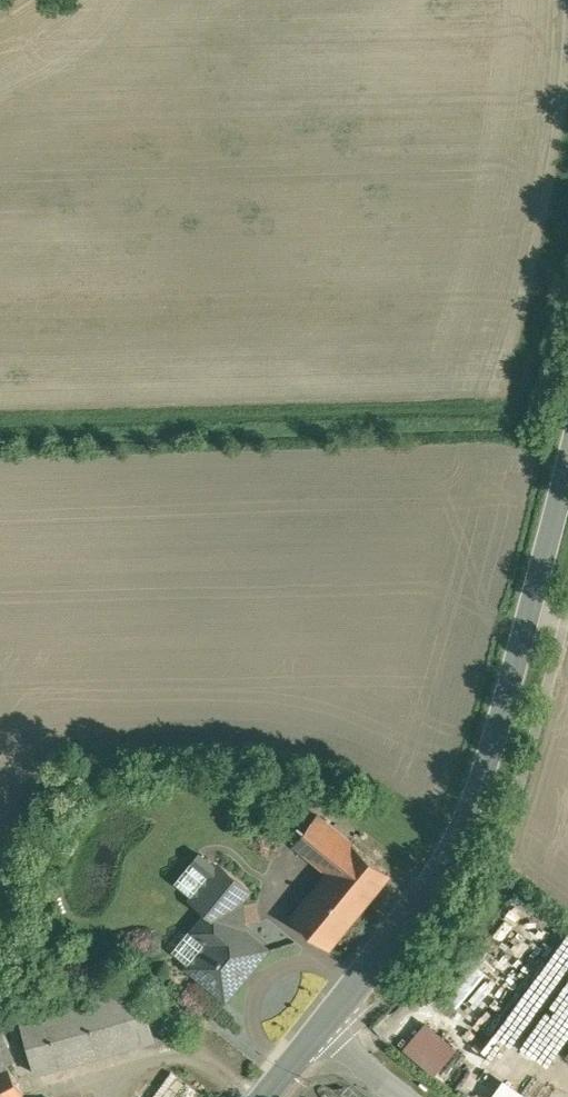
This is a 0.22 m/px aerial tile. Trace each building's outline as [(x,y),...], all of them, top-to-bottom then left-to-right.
[(391,875),(318,815),(295,843),(330,872),(292,917),(330,949),(391,875)] [(204,855),(180,885),(194,897),(219,867),(204,855)] [(250,890),(220,866),(219,867),(194,897),(194,898),(210,912),(215,906),(228,916),(250,890)] [(228,916),(215,906),(210,912),(195,931),(196,932),(209,943),(191,965),(190,966),(227,997),(228,995),(227,994),(243,975),(242,974),(250,965),(252,966),(267,948),(228,916)] [(196,932),(177,954),(191,965),(209,943),(196,932)] [(141,985),(21,1019),(36,1073),(156,1040),(147,1008),(141,985)] [(167,1003),(147,1008),(156,1040),(176,1034),(167,1003)] [(0,1027),(0,1047),(2,1050),(10,1046),(1,1027),(0,1027)] [(25,1096),(2,1050),(0,1047),(0,1096),(23,1096),(25,1096)] [(153,1096),(205,1096),(172,1072),(153,1096)]
